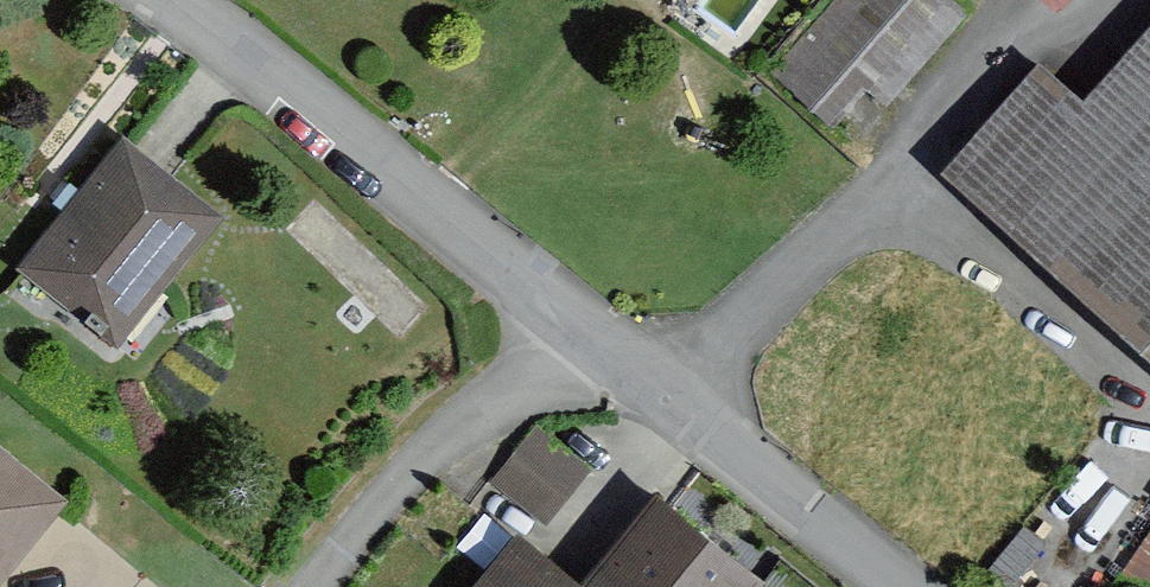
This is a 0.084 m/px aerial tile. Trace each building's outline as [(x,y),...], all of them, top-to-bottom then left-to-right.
[(745,68),(859,160),(976,16),(956,0),(800,0),(745,68)] [(1067,115),(1028,79),(928,188),(1149,389),(1149,24),(1067,115)] [(221,209),(105,131),(3,281),(119,359),(221,209)] [(483,495),(540,542),(588,484),(531,437),(483,495)] [(0,449),(0,568),(57,492),(0,449)] [(650,520),(596,586),(733,586),(650,520)] [(515,560),(493,586),(547,586),(515,560)]
